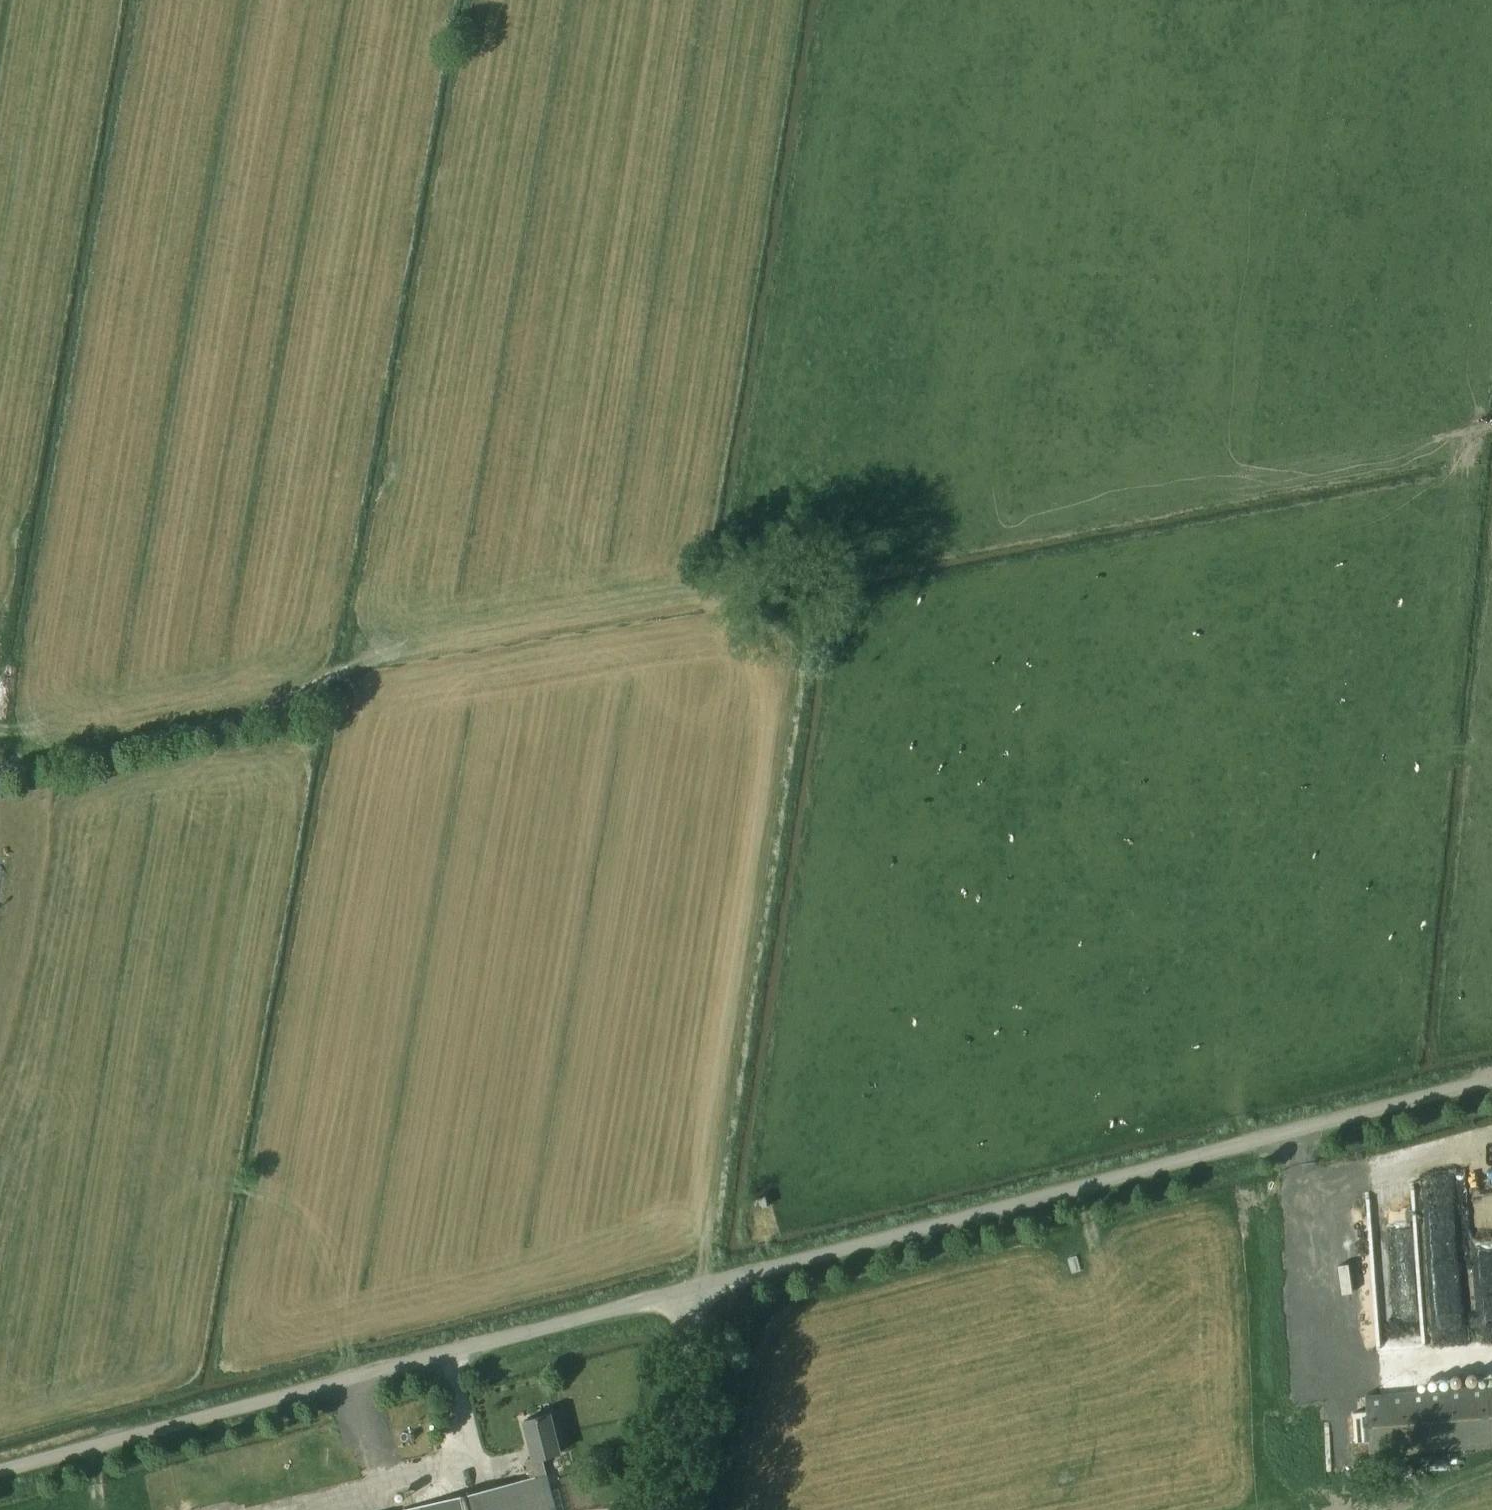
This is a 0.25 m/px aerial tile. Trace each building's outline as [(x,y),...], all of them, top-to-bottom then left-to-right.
[(1467,1340),(1454,1206),(1437,1208),(1434,1178),(1420,1179),(1436,1343),(1467,1340)] [(1366,1395),(1370,1458),(1373,1458),(1388,1457),(1451,1451),(1491,1447),(1491,1384),(1486,1384),(1395,1393),(1381,1394),(1366,1395)] [(561,1452),(551,1413),(524,1420),(534,1458),(526,1460),(531,1477),(402,1509),(557,1509),(543,1457),(561,1452)]
